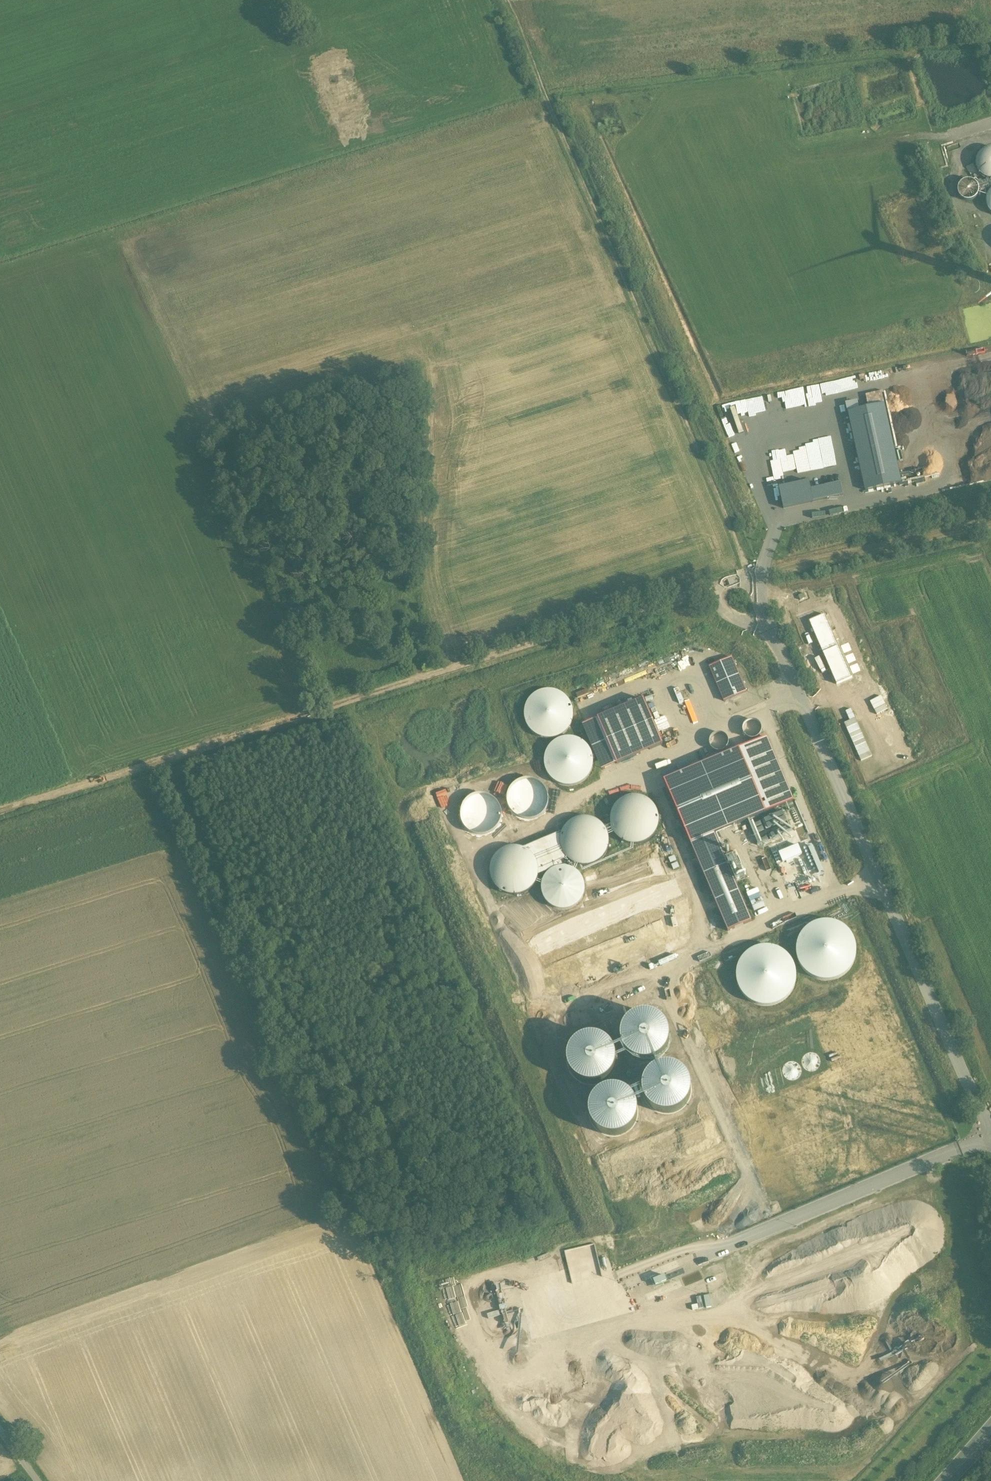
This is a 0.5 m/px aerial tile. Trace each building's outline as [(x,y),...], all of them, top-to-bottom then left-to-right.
[(990,150),(986,151),(982,154),(979,157),(978,162),(978,166),(980,171),(983,174),(987,177),(990,177),(990,150)] [(966,200),(969,200),(973,200),(976,198),(978,195),(979,192),(979,188),(978,185),(976,182),(973,181),(970,180),(966,180),(963,181),(961,183),(959,186),(958,190),(959,193),(960,196),(963,199),(966,200)] [(865,491),(901,483),(884,404),(848,412),(865,491)] [(809,481),(779,488),(784,509),(813,503),(811,490),(809,481)] [(811,490),(813,503),(843,496),(841,484),(811,490)] [(825,615),(809,622),(836,684),(851,677),(825,615)] [(723,702),(747,690),(732,657),(707,668),(723,702)] [(542,739),(550,739),(558,738),(565,733),(570,726),(573,718),(573,710),(570,702),(564,696),(557,692),(549,690),(541,691),(534,694),(529,699),(526,705),(524,712),(524,719),(526,725),(530,731),(535,736),(542,739)] [(601,717),(622,761),(666,740),(645,696),(601,717)] [(668,776),(729,927),(754,917),(718,829),(796,798),(770,734),(668,776)] [(561,786),(569,787),(578,785),(585,780),(590,774),(592,766),(592,758),(589,750),(584,743),(577,739),(568,738),(560,739),(554,742),(549,747),(545,753),(543,759),(543,766),(546,773),(549,779),(555,783),(561,786)] [(540,783),(540,799),(551,798),(550,782),(540,783)] [(525,810),(531,794),(521,790),(515,807),(525,810)] [(627,844),(636,844),(644,843),(651,838),(656,831),(659,823),(658,815),(655,807),(650,801),(643,797),(635,795),(626,796),(620,799),(615,804),(611,810),(609,817),(610,824),(612,830),(616,836),(621,841),(627,844)] [(781,822),(789,819),(786,810),(777,813),(781,822)] [(577,864),(586,865),(594,863),(601,859),(606,852),(609,844),(608,836),(605,828),(600,822),(593,817),(585,816),(576,817),(570,820),(565,825),(561,831),(559,838),(560,845),(562,851),(566,857),(571,862),(577,864)] [(808,836),(773,850),(780,867),(815,852),(808,836)] [(507,895),(516,896),(524,894),(531,889),(536,882),(538,875),(538,866),(535,858),(530,852),(523,848),(515,846),(506,847),(500,850),(495,855),(491,861),(489,868),(490,875),(492,882),(495,887),(501,892),(507,895)] [(563,910),(571,908),(577,904),(582,899),(584,892),(584,884),(582,877),(577,872),(571,868),(564,866),(557,867),(550,870),(545,875),(542,881),(541,888),(542,895),(545,901),(550,906),(557,909),(563,910)] [(644,962),(651,961),(657,957),(662,951),(664,944),(664,937),(662,930),(657,924),(651,920),(644,919),(637,920),(630,923),(625,927),(622,934),(621,941),(622,947),(625,954),(630,958),(637,961),(644,962)] [(826,981),(836,979),(845,974),(852,966),(855,957),(856,947),(853,937),(847,929),(839,923),(829,921),(819,921),(810,925),(803,931),(798,940),(796,949),(797,959),(801,968),(808,975),(817,979),(826,981)] [(766,1006),(776,1004),(785,1000),(792,992),(795,983),(796,973),(793,963),(787,955),(779,949),(769,946),(759,947),(750,950),(743,957),(738,965),(736,975),(737,984),(741,993),(748,1000),(757,1005),(766,1006)] [(644,1063),(652,1061),(659,1057),(665,1051),(668,1044),(668,1036),(666,1028),(661,1021),(654,1017),(647,1014),(639,1015),(631,1018),(625,1023),(621,1030),(620,1037),(620,1045),(624,1052),(629,1058),(636,1062),(644,1063)] [(592,1084),(600,1082),(607,1078),(612,1072),(615,1065),(616,1057),(613,1049),(609,1042),(602,1038),(594,1035),(586,1036),(579,1039),(573,1044),(569,1051),(567,1058),(568,1066),(572,1073),(577,1079),(584,1083),(592,1084)] [(667,1114),(675,1112),(682,1108),(687,1102),(691,1095),(691,1087),(689,1079),(684,1072),(677,1068),(670,1066),(661,1066),(654,1069),(648,1074),(644,1081),(642,1088),(643,1096),(647,1103),(652,1109),(659,1113),(667,1114)] [(613,1136),(621,1135),(628,1131),(633,1125),(636,1117),(637,1109),(635,1102),(630,1095),(623,1090),(615,1088),(607,1088),(600,1091),(594,1096),(590,1103),(588,1111),(589,1119),(593,1126),(598,1132),(605,1135),(613,1136)] [(498,1269),(477,1270),(478,1277),(499,1276),(498,1269)] [(655,1278),(657,1285),(670,1280),(668,1273),(655,1278)] [(711,1293),(696,1297),(699,1308),(714,1305),(711,1293)]
